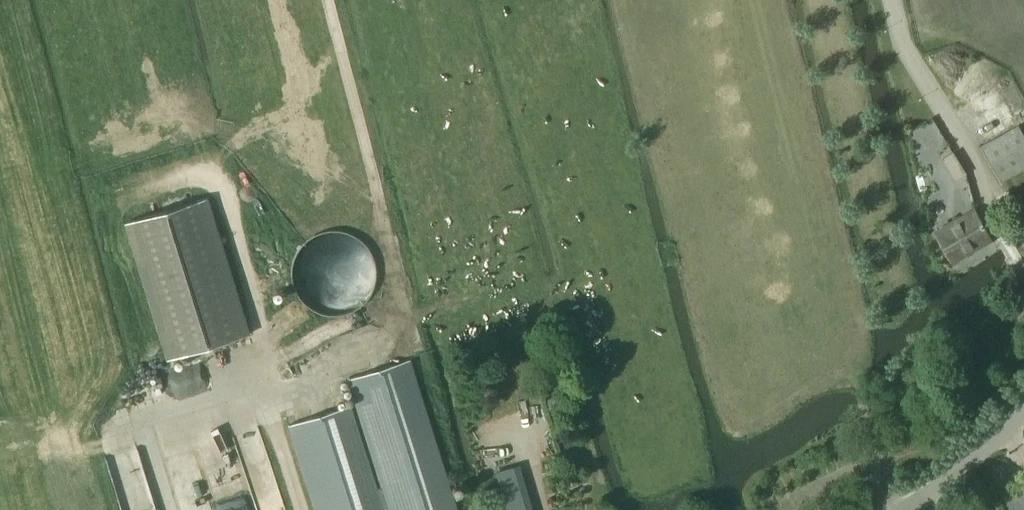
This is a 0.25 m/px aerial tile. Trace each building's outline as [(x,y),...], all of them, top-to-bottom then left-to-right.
[(974,99),(995,135),(1017,122),(997,86),(974,99)] [(1023,170),(1023,134),(1019,125),(982,145),(1003,182),(1023,170)] [(960,162),(954,151),(943,158),(949,168),(960,162)] [(123,222),(164,358),(247,333),(205,196),(123,222)] [(975,209),(935,232),(952,263),(992,241),(975,209)] [(297,289),(305,300),(316,308),(328,311),(342,311),(354,306),(365,298),(372,287),(375,274),(374,260),(369,248),(360,238),(348,231),(334,229),(320,231),(308,238),(298,249),(293,262),(293,276),(297,289)] [(1012,317),(1023,310),(1023,306),(1020,299),(1006,307),(1012,317)] [(378,489),(384,508),(387,507),(388,509),(458,509),(411,359),(347,379),(381,488),(378,489)] [(378,489),(351,405),(287,426),(314,509),(384,509),(384,508),(378,489)]
